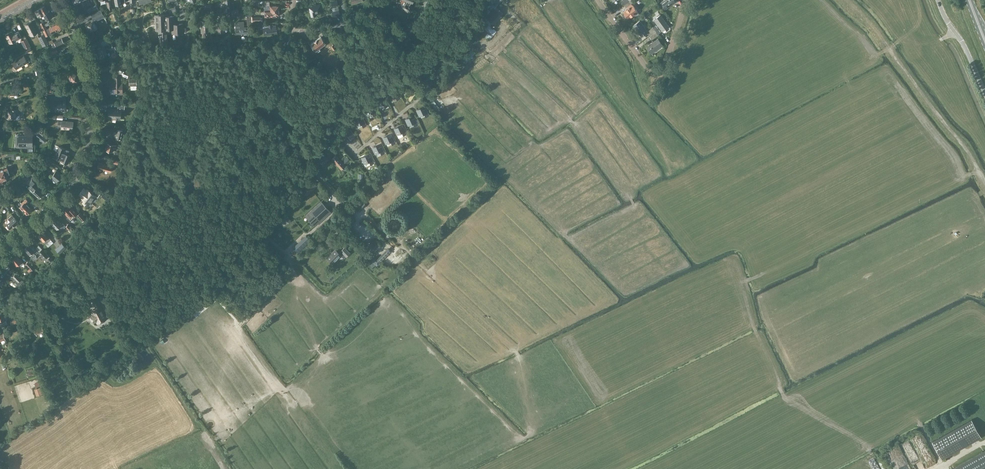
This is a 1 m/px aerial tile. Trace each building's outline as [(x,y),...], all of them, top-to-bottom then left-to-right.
[(408,12),(410,11),(413,7),(409,5),(412,0),(413,1),(413,0),(404,0),(407,1),(402,8),(408,12)] [(483,26),(480,29),(482,32),(481,33),(484,37),(489,40),(497,31),(492,27),(490,26),(492,24),(493,24),(501,15),(503,14),(496,6),(502,0),(488,0),(489,1),(487,3),(489,5),(486,8),(488,9),(480,17),(484,20),(481,24),(482,24),(481,25),(483,26)] [(661,3),(665,9),(676,1),(676,0),(665,0),(661,3)] [(315,14),(323,12),(321,4),(309,7),(311,17),(316,15),(315,14)] [(96,5),(87,9),(89,14),(99,9),(96,5)] [(627,9),(623,12),(628,19),(634,14),(636,16),(641,13),(634,5),(633,6),(633,5),(628,8),(627,9)] [(43,15),(46,21),(53,17),(50,11),(47,12),(44,6),(36,10),(36,11),(35,12),(37,16),(39,16),(40,17),(43,15)] [(101,10),(91,14),(93,19),(103,15),(101,10)] [(168,43),(167,33),(171,33),(172,34),(183,33),(183,32),(186,32),(186,28),(183,28),(183,23),(175,24),(175,15),(167,16),(167,14),(155,15),(156,30),(159,30),(159,45),(166,44),(166,43),(168,43)] [(654,20),(662,31),(669,26),(660,15),(654,20)] [(96,22),(97,22),(96,21),(96,20),(95,20),(93,21),(90,22),(90,23),(86,25),(87,27),(87,28),(88,30),(89,31),(93,29),(94,30),(97,28),(95,24),(97,23),(96,22)] [(203,30),(203,37),(210,36),(209,20),(201,21),(202,30),(203,30)] [(32,21),(25,25),(31,35),(37,32),(32,21)] [(244,21),(235,22),(235,25),(236,34),(242,33),(248,33),(248,25),(244,25),(244,21)] [(633,26),(642,37),(648,32),(640,21),(633,26)] [(224,26),(226,26),(225,23),(216,23),(217,33),(224,33),(224,26)] [(277,33),(276,26),(276,25),(273,26),(273,24),(268,24),(262,24),(261,24),(261,23),(253,23),(253,29),(261,29),(261,28),(263,27),(264,36),(277,33)] [(47,29),(43,31),(46,36),(61,29),(59,24),(47,29)] [(648,33),(650,36),(656,31),(653,27),(649,31),(649,32),(648,33)] [(16,39),(21,37),(18,32),(13,34),(12,32),(6,35),(10,43),(17,40),(16,39)] [(326,43),(327,42),(328,42),(332,39),(331,33),(325,34),(323,35),(321,36),(310,44),(315,51),(316,50),(318,52),(321,50),(319,48),(326,43)] [(44,35),(38,37),(42,44),(43,46),(48,43),(47,41),(44,35)] [(113,35),(106,39),(109,45),(110,48),(113,46),(115,50),(118,48),(118,46),(116,41),(113,35)] [(21,41),(24,49),(30,46),(26,38),(21,41)] [(52,47),(52,48),(64,43),(62,38),(51,44),(52,46),(52,47)] [(658,39),(647,47),(651,54),(663,45),(658,39)] [(103,48),(102,46),(96,48),(98,52),(96,52),(98,56),(99,55),(100,59),(106,57),(104,52),(105,52),(104,48),(103,48)] [(61,51),(66,64),(70,62),(69,59),(73,57),(70,50),(66,52),(65,49),(61,51)] [(462,61),(465,63),(469,59),(470,59),(471,58),(472,58),(472,57),(475,53),(471,49),(462,61)] [(23,54),(19,57),(16,58),(17,59),(12,62),(16,69),(27,63),(30,62),(28,58),(25,59),(23,54)] [(79,82),(79,80),(78,78),(78,76),(78,74),(77,73),(77,72),(70,74),(70,76),(70,81),(71,81),(72,83),(79,82)] [(107,88),(109,88),(109,92),(110,92),(110,94),(123,94),(123,81),(120,81),(120,77),(113,77),(113,82),(107,82),(107,88)] [(407,89),(409,92),(412,91),(409,84),(404,86),(403,84),(400,85),(403,91),(407,89)] [(9,86),(10,95),(17,95),(17,86),(9,86)] [(395,97),(397,100),(400,98),(397,92),(392,94),(391,91),(388,93),(391,99),(395,97)] [(65,94),(49,96),(50,104),(53,104),(54,112),(67,111),(67,109),(70,108),(69,99),(66,100),(65,94)] [(429,94),(425,97),(428,102),(428,101),(435,110),(439,108),(433,98),(432,99),(429,94)] [(383,104),(385,107),(388,106),(385,99),(380,101),(379,99),(376,100),(379,106),(383,104)] [(117,108),(108,107),(107,119),(121,120),(121,110),(124,110),(125,105),(118,105),(117,108)] [(372,113),(373,116),(377,114),(374,108),(369,110),(368,107),(365,109),(368,115),(372,113)] [(424,114),(426,117),(429,115),(426,109),(421,111),(420,108),(417,110),(420,116),(424,114)] [(7,118),(15,117),(16,118),(16,119),(17,119),(19,119),(20,119),(20,116),(19,116),(19,110),(17,110),(11,110),(6,111),(6,113),(6,114),(6,117),(7,118)] [(362,124),(363,127),(366,125),(363,119),(359,121),(358,118),(354,120),(357,126),(362,124)] [(413,123),(414,126),(418,124),(415,118),(410,120),(409,118),(405,119),(408,125),(413,123)] [(74,122),(61,121),(58,120),(58,127),(61,127),(61,128),(68,129),(68,130),(73,131),(74,122)] [(347,127),(341,132),(349,141),(355,135),(347,127)] [(398,127),(394,128),(397,135),(399,137),(403,135),(407,134),(404,127),(403,128),(401,129),(399,130),(398,127)] [(38,133),(35,136),(44,143),(48,138),(45,135),(44,135),(44,134),(40,133),(38,133)] [(15,147),(19,147),(19,146),(19,147),(33,147),(33,136),(15,136),(15,138),(15,141),(15,144),(15,147)] [(391,142),(392,144),(395,143),(392,137),(388,139),(387,136),(383,137),(386,144),(391,142)] [(61,161),(68,164),(71,156),(63,153),(65,149),(59,146),(54,158),(61,160),(62,160),(61,161)] [(380,152),(381,154),(385,153),(382,147),(377,149),(376,146),(372,148),(375,154),(380,152)] [(318,160),(322,164),(323,163),(325,165),(328,162),(326,160),(328,159),(322,151),(315,156),(316,156),(314,157),(317,161),(318,160)] [(332,159),(341,170),(345,166),(336,155),(332,159)] [(369,162),(371,164),(374,163),(371,157),(366,159),(365,156),(362,158),(365,164),(369,162)] [(344,159),(342,162),(345,165),(350,160),(347,157),(345,158),(344,159)] [(53,166),(57,168),(59,166),(54,163),(52,162),(46,159),(45,162),(50,165),(51,165),(53,166)] [(97,169),(110,172),(113,164),(107,162),(107,164),(99,162),(97,169)] [(9,174),(7,167),(0,170),(0,184),(3,183),(2,181),(6,179),(5,176),(9,174)] [(56,170),(51,176),(54,178),(52,179),(53,181),(54,183),(56,182),(57,181),(62,175),(56,170)] [(32,193),(33,192),(39,198),(43,193),(35,186),(35,184),(37,182),(32,177),(27,183),(30,186),(27,188),(28,189),(31,192),(32,193)] [(312,180),(302,190),(307,195),(310,192),(312,190),(317,185),(312,180)] [(83,189),(79,195),(82,197),(81,199),(83,201),(88,205),(95,197),(95,196),(98,198),(100,195),(100,194),(94,189),(91,193),(87,190),(86,192),(83,189)] [(23,204),(20,207),(26,214),(31,209),(26,203),(28,202),(26,199),(21,203),(23,204)] [(330,211),(325,206),(324,205),(321,201),(305,216),(310,220),(314,225),(330,211)] [(64,211),(63,211),(69,217),(67,218),(70,222),(77,215),(78,214),(77,213),(72,208),(70,209),(68,207),(66,208),(65,208),(64,210),(64,211)] [(281,210),(278,213),(283,218),(288,223),(291,220),(281,210)] [(82,221),(86,218),(83,216),(80,212),(78,214),(77,215),(82,221)] [(258,232),(261,235),(280,216),(277,214),(258,232)] [(12,215),(10,218),(8,219),(10,222),(6,225),(10,229),(18,221),(15,217),(14,217),(12,215)] [(59,226),(61,227),(63,230),(65,228),(64,227),(65,226),(62,223),(62,224),(59,220),(58,221),(56,218),(51,223),(56,228),(59,226)] [(38,235),(43,241),(45,244),(51,239),(45,233),(43,231),(38,235)] [(293,247),(297,252),(310,241),(305,235),(293,247)] [(267,240),(265,243),(282,258),(284,255),(267,240)] [(56,250),(60,254),(66,247),(62,243),(56,250)] [(24,248),(30,255),(31,257),(30,257),(33,260),(36,257),(36,255),(34,252),(36,250),(36,249),(33,247),(32,248),(28,244),(27,245),(26,245),(24,247),(24,248)] [(346,257),(350,253),(344,247),(340,251),(339,253),(335,249),(327,258),(326,258),(329,261),(329,260),(332,263),(341,255),(342,253),(345,256),(346,257)] [(368,251),(365,254),(370,260),(375,264),(376,266),(382,260),(391,251),(387,248),(376,259),(368,251)] [(42,249),(39,252),(41,254),(41,256),(43,258),(46,258),(48,256),(42,249)] [(397,257),(391,251),(382,260),(388,266),(397,257)] [(11,259),(17,266),(19,264),(21,266),(24,263),(22,261),(16,255),(11,259)] [(34,268),(28,262),(25,265),(31,271),(34,268)] [(1,283),(3,280),(5,282),(10,275),(7,273),(4,276),(0,273),(0,282),(1,283)] [(16,274),(13,277),(15,279),(14,280),(19,286),(23,281),(21,279),(16,274)] [(93,314),(90,315),(93,320),(94,323),(96,322),(97,324),(106,319),(100,307),(101,306),(97,298),(96,299),(95,296),(91,298),(96,309),(91,311),(93,314)] [(52,323),(58,321),(56,316),(50,319),(50,318),(46,320),(50,329),(54,327),(52,323)] [(41,325),(34,328),(35,333),(43,331),(41,325)] [(67,344),(60,349),(66,359),(73,355),(67,344)] [(34,389),(36,396),(42,394),(40,387),(34,389)] [(932,441),(942,459),(951,454),(959,449),(964,447),(970,443),(977,439),(981,437),(971,419),(932,441)] [(984,451),(983,452),(953,468),(984,468),(984,451)]
